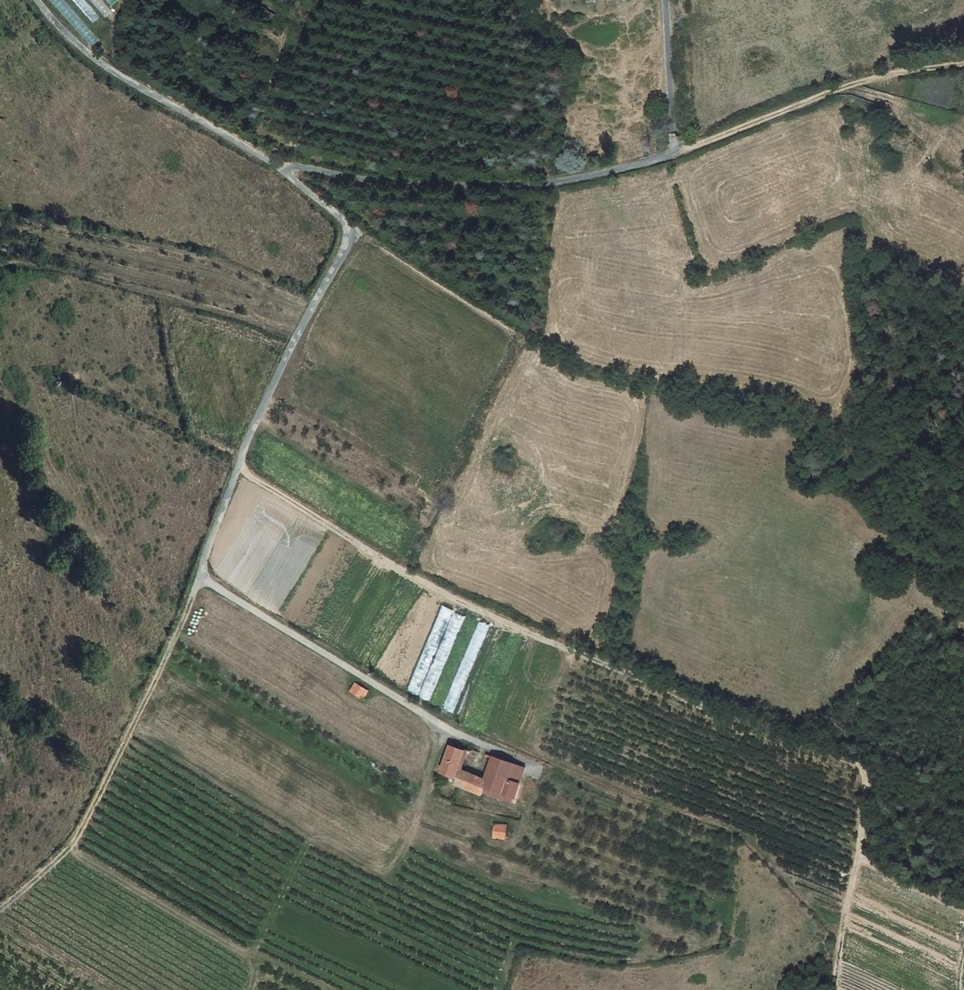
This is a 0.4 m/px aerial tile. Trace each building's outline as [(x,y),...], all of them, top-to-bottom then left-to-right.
[(92,49),(101,40),(93,30),(123,1),(122,0),(50,0),(92,49)] [(407,690),(454,712),(491,625),(443,604),(407,690)] [(349,692),(363,699),(368,689),(354,682),(349,692)] [(470,788),(475,775),(459,768),(465,749),(472,750),(473,744),(464,742),(463,747),(451,745),(442,770),(457,776),(454,783),(470,788)] [(490,787),(515,795),(520,780),(507,776),(513,760),(485,753),(482,763),(489,765),(485,778),(482,791),(487,793),(490,787)] [(507,776),(520,780),(526,763),(513,760),(507,776)] [(482,791),(485,778),(475,775),(470,788),(482,791)] [(494,836),(506,838),(507,824),(495,824),(494,836)]
